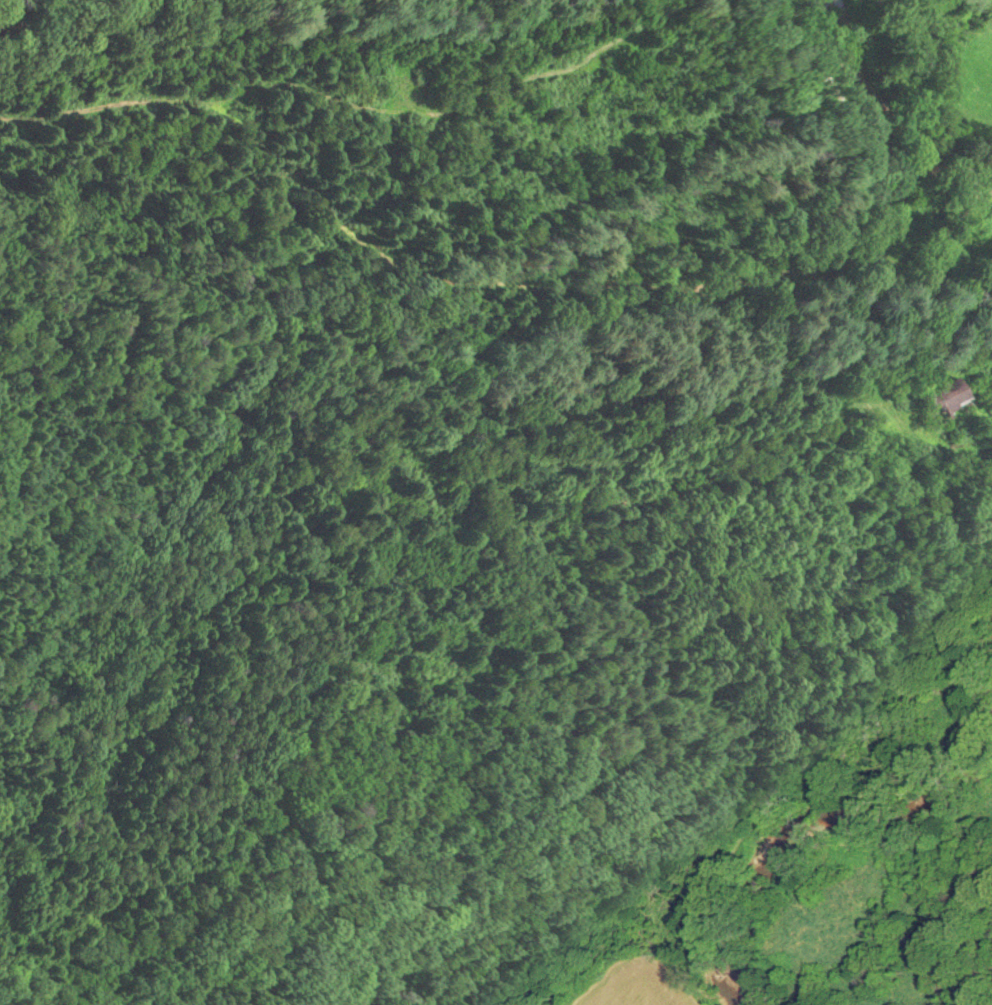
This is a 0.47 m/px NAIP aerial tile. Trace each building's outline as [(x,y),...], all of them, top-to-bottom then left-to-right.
[(970,403),(955,378),(924,397),(939,421),(970,403)]
